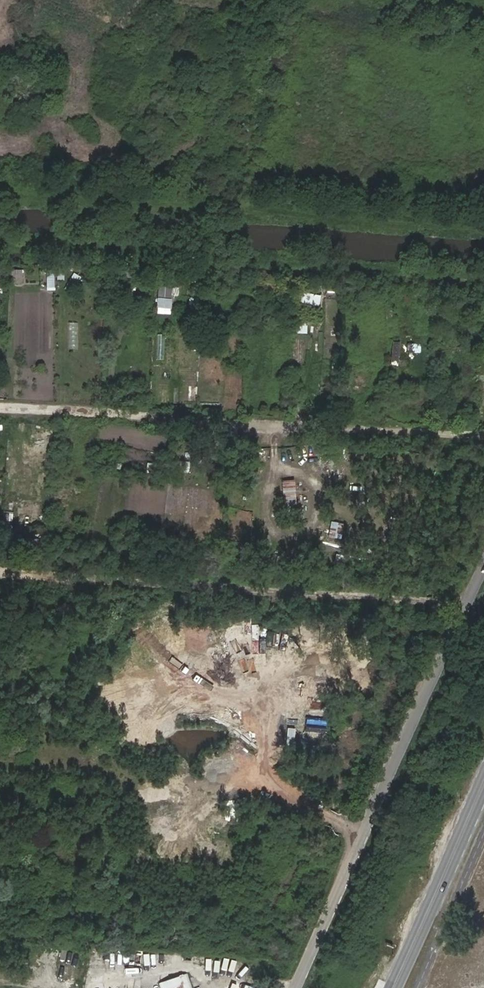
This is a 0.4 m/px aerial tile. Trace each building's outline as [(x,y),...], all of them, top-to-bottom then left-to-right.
[(9,269),(8,284),(20,285),(21,270),(9,269)] [(70,293),(79,276),(72,272),(63,289),(70,293)] [(44,290),(52,290),(52,273),(44,273),(44,290)] [(156,296),(177,296),(177,286),(156,286),(156,296)] [(156,297),(155,308),(169,309),(170,298),(156,297)] [(189,297),(188,307),(196,307),(197,297),(189,297)] [(163,359),(165,334),(156,333),(154,359),(163,359)] [(291,337),(291,349),(305,348),(305,336),(291,337)] [(397,364),(399,342),(390,341),(388,364),(397,364)] [(409,344),(410,352),(420,351),(418,343),(409,344)] [(281,509),(293,509),(294,479),(282,479),(281,509)] [(249,540),(250,511),(229,510),(229,540),(249,540)] [(339,539),(342,523),(329,520),(326,537),(339,539)] [(158,982),(160,987),(191,987),(186,972),(158,982)]
